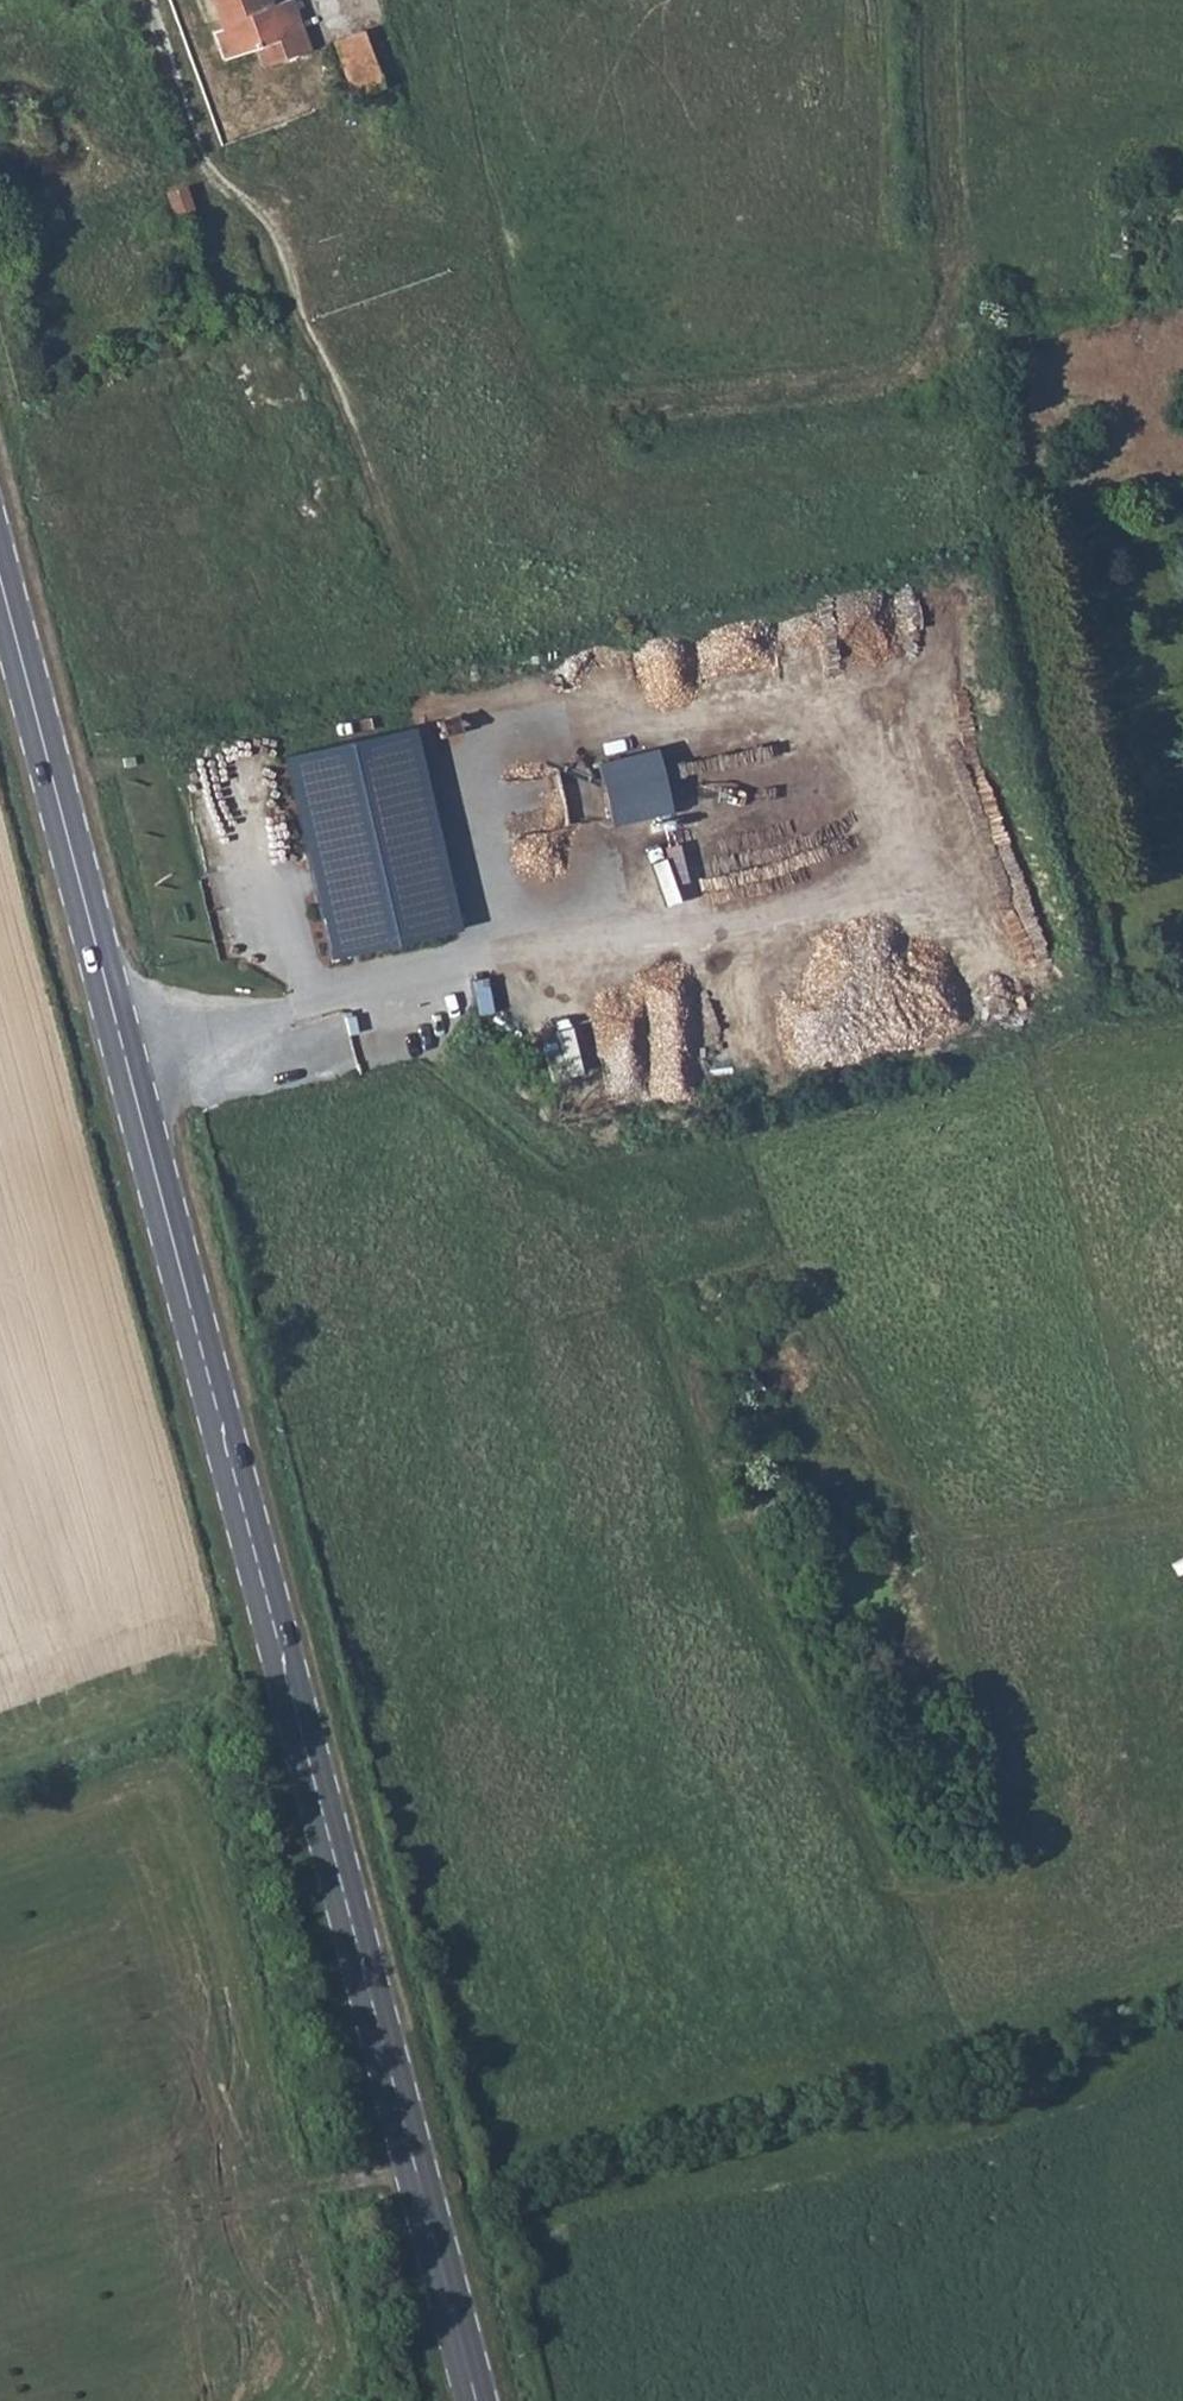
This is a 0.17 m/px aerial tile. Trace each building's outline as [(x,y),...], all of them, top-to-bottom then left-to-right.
[(284,59),(311,49),(293,0),(292,0),(273,7),(271,0),(218,0),(227,30),(216,35),(226,60),(256,50),(276,42),(284,59)] [(386,91),(365,35),(341,44),(362,100),(386,91)] [(263,67),(284,59),(276,42),(256,50),(263,67)] [(171,187),(176,218),(195,215),(189,184),(171,187)] [(408,727),(284,758),(329,960),(456,930),(408,727)]
